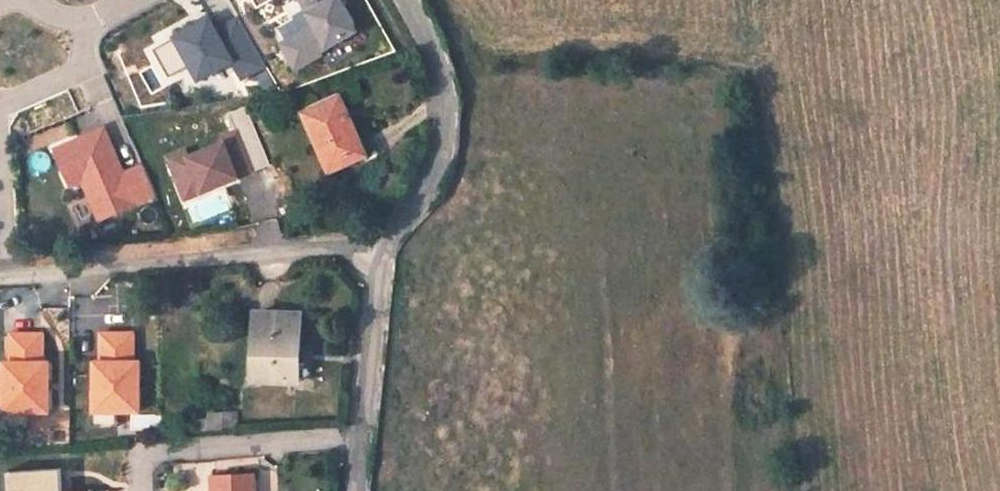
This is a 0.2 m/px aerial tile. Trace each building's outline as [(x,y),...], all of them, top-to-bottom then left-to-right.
[(345,0),(300,0),(306,13),(275,29),(296,70),(363,37),(345,0)] [(204,85),(235,67),(244,82),(268,68),(239,16),(220,27),(212,15),(175,36),(204,85)] [(329,99),(299,112),(312,143),(305,145),(318,177),(356,160),(329,99)] [(292,115),(305,145),(312,143),(299,112),(292,115)] [(241,128),(258,169),(270,165),(253,123),(241,128)] [(144,164),(126,171),(108,126),(58,146),(76,192),(86,188),(101,225),(159,202),(144,164)] [(231,142),(191,155),(189,149),(168,156),(184,203),(245,183),(231,142)] [(297,312),(248,313),(248,381),(296,381),(297,312)] [(48,361),(47,331),(7,332),(10,416),(57,415),(55,361),(48,361)] [(142,415),(142,331),(98,331),(97,415),(142,415)] [(67,470),(9,474),(10,490),(68,490),(67,470)] [(207,475),(207,490),(250,490),(250,475),(207,475)]
